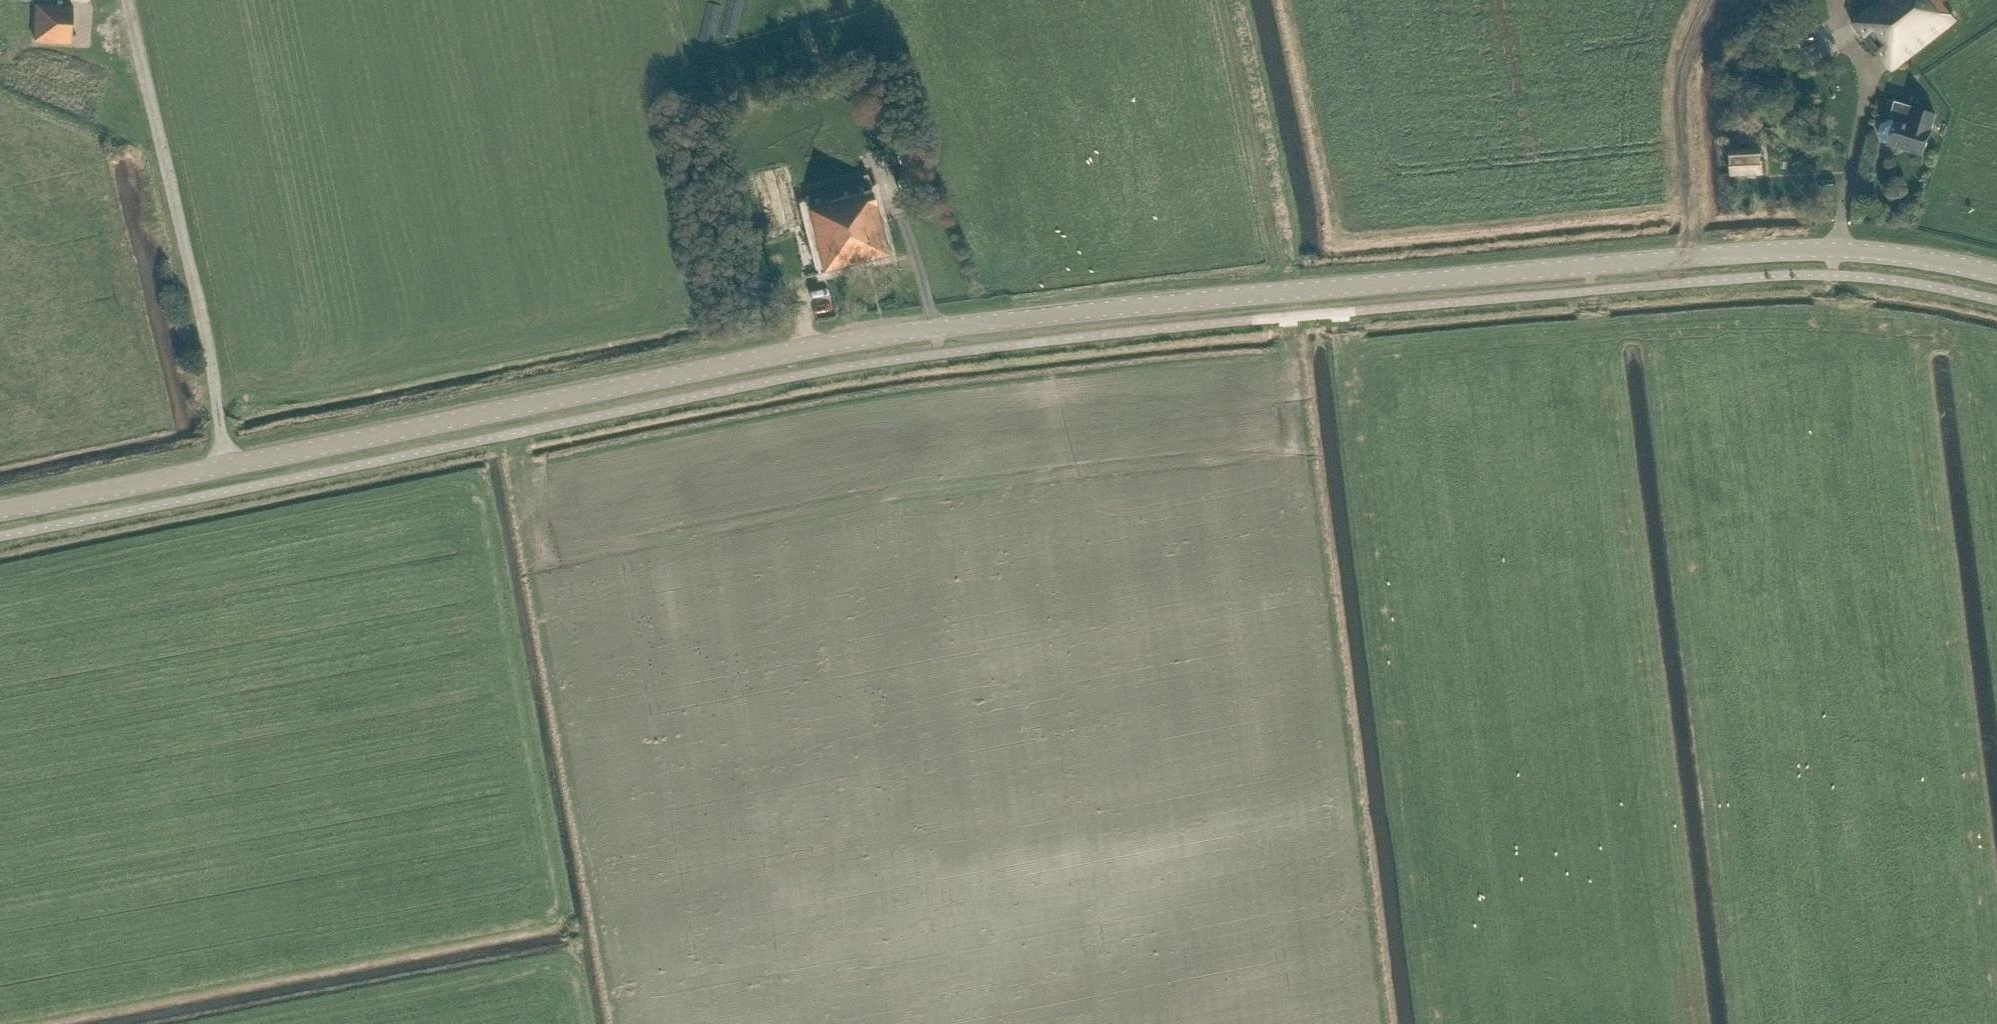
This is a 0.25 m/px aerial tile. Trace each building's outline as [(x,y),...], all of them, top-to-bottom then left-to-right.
[(1852,22),(1879,57),(1880,56),(1892,70),(1956,21),(1944,5),(1949,1),(1949,0),(1881,0),(1852,22)] [(36,4),(34,42),(73,45),(74,6),(47,5),(36,4)] [(1924,156),(1937,115),(1901,104),(1896,121),(1891,119),(1882,124),(1879,134),(1883,143),(1889,145),(1924,156)] [(1761,148),(1730,151),(1732,174),(1763,171),(1761,148)] [(865,181),(805,198),(814,230),(825,272),(842,268),(889,255),(877,210),(869,180),(865,181)]
